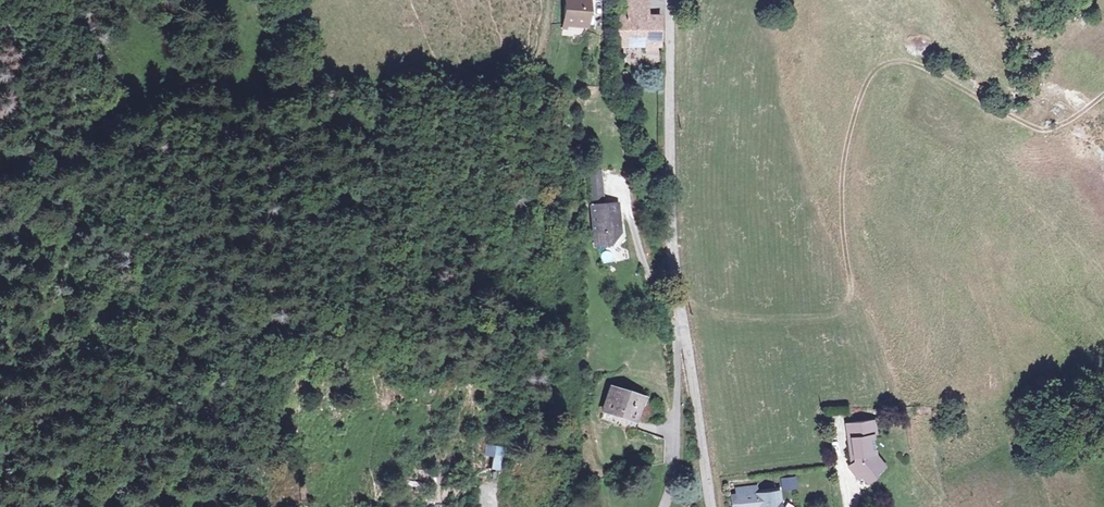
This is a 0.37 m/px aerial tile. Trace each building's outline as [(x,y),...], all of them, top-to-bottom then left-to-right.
[(586,16),(582,16),(582,10),(587,11),(587,1),(582,0),(565,0),(563,27),(586,28),(586,16)] [(656,16),(655,0),(636,0),(637,16),(656,16)] [(621,15),(623,43),(665,44),(666,16),(656,16),(637,16),(621,15)] [(601,196),(603,243),(618,241),(627,228),(627,219),(623,220),(622,203),(613,204),(613,195),(612,168),(599,169),(601,196)] [(629,260),(627,246),(600,249),(602,263),(629,260)] [(625,390),(612,419),(641,432),(653,402),(625,390)] [(856,467),(858,474),(861,481),(873,476),(872,473),(869,465),(880,461),(875,450),(874,432),(878,431),(877,417),(849,418),(850,433),(855,433),(857,456),(852,458),(848,460),(852,469),(856,467)] [(505,448),(486,444),(484,455),(494,457),(492,470),(501,471),(505,448)] [(869,465),(872,473),(883,468),(880,461),(869,465)] [(734,488),(737,506),(779,506),(776,488),(754,491),(753,485),(734,488)]
